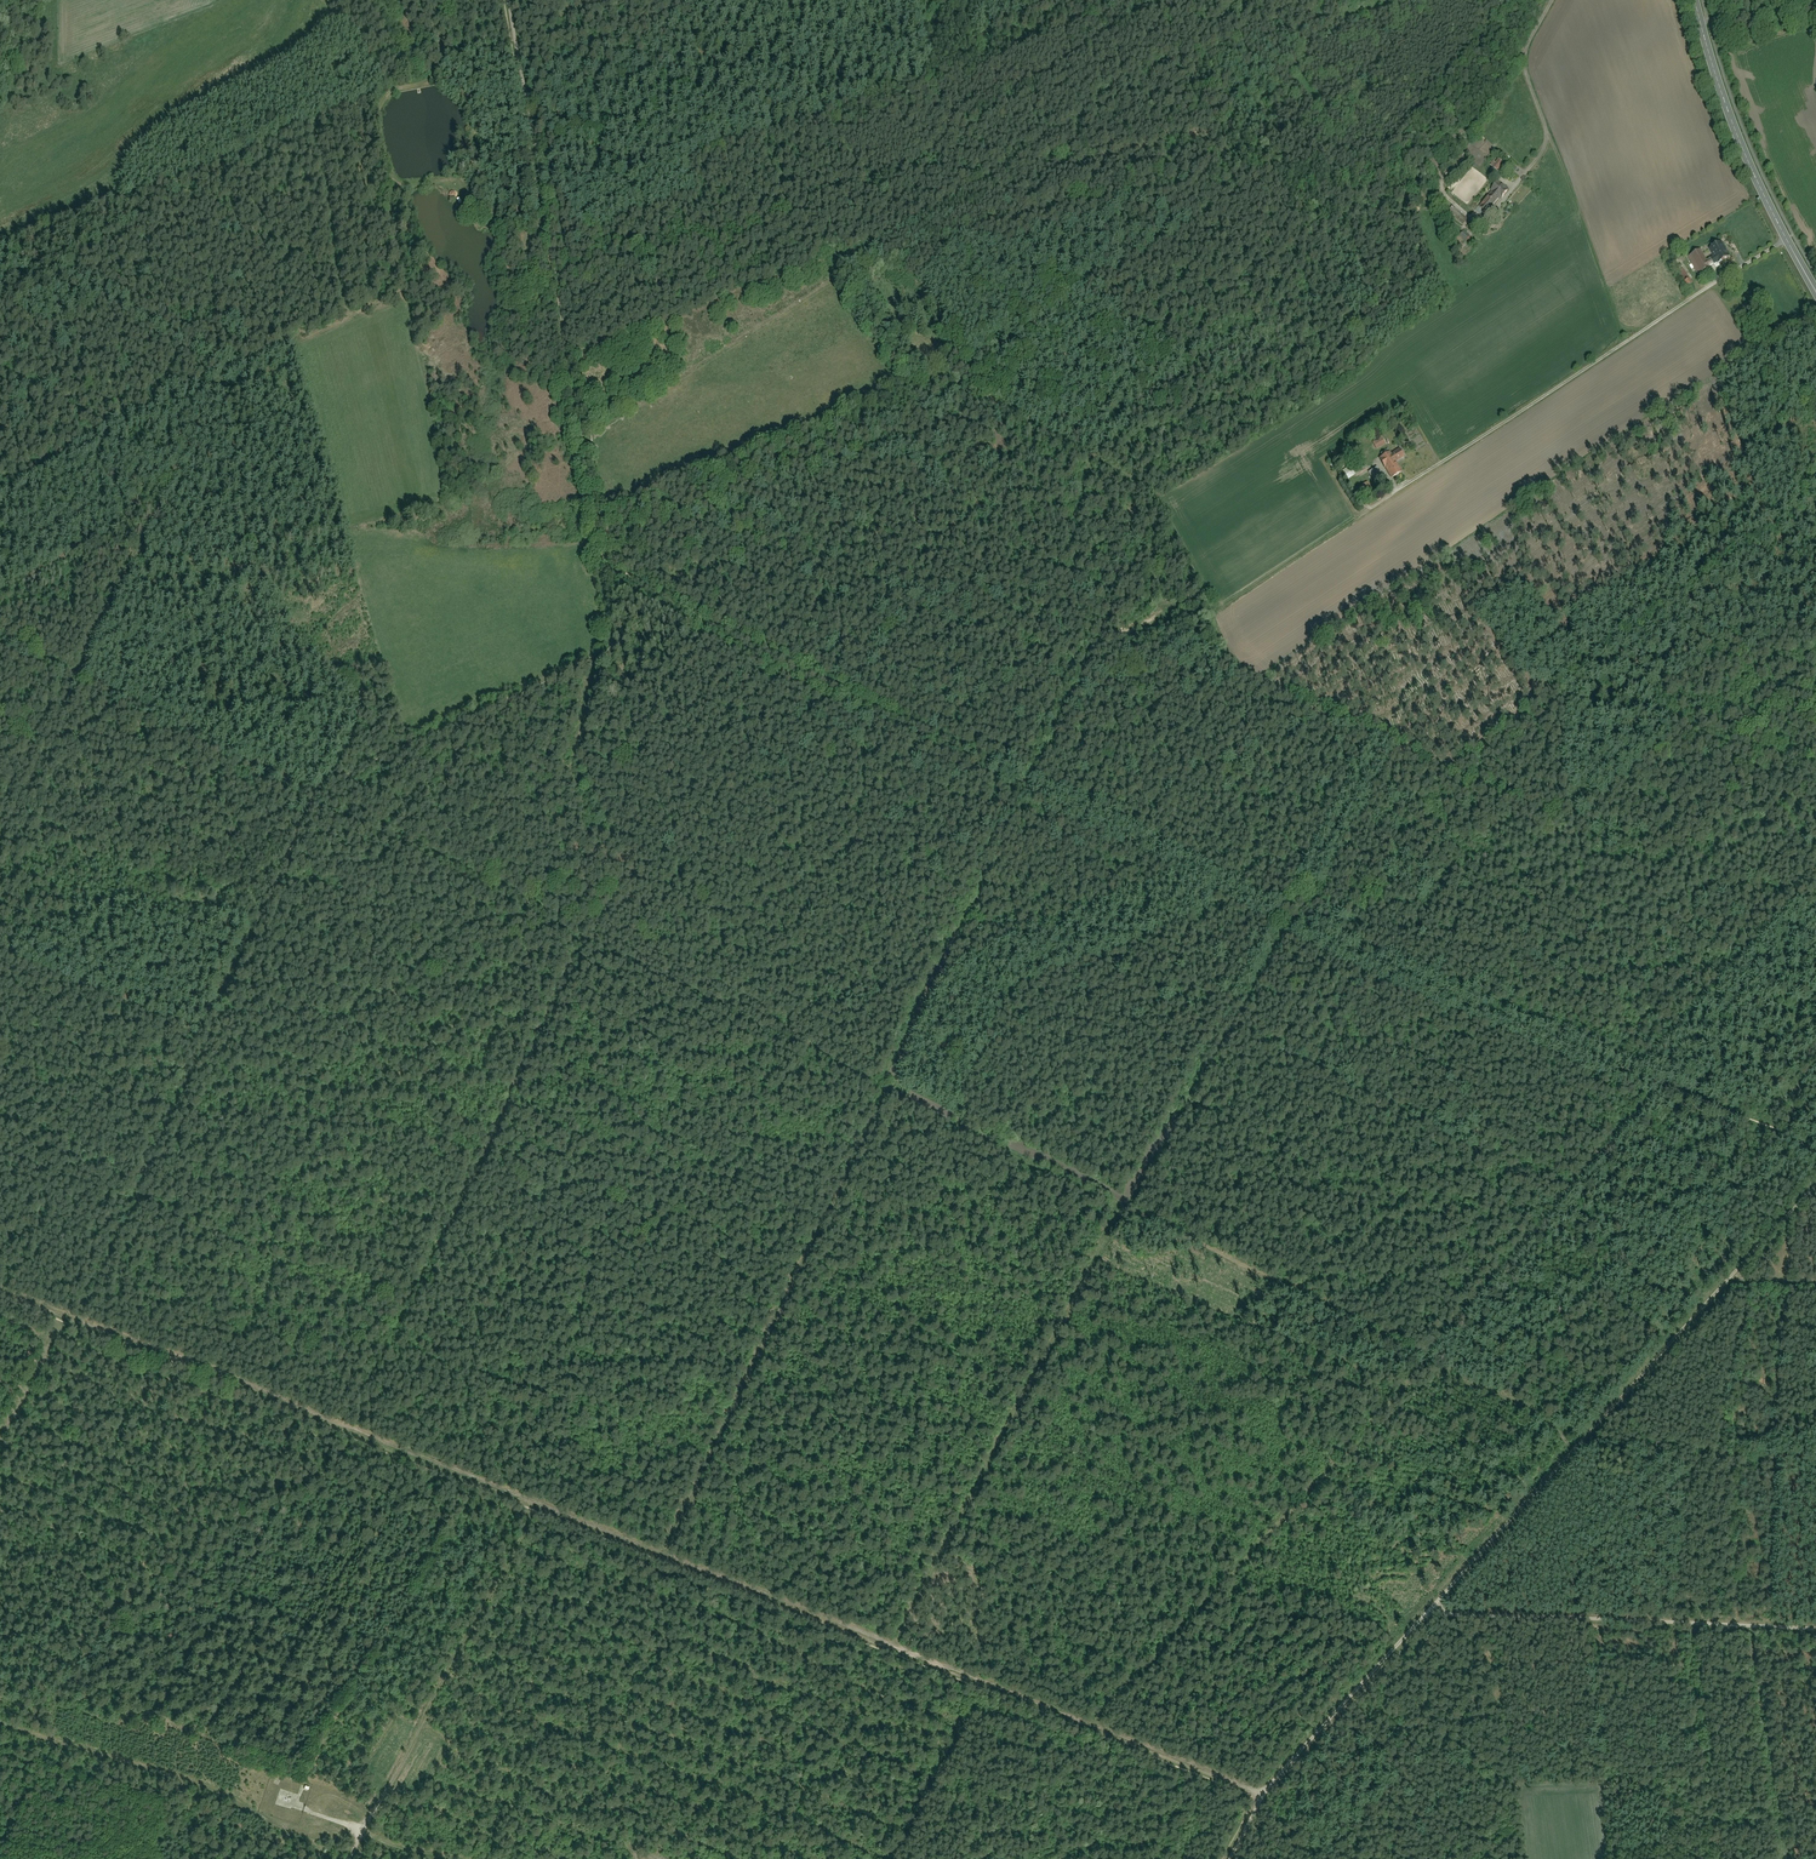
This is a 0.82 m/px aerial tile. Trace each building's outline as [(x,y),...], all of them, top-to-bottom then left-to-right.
[(1493,166),(1500,172),(1506,164),(1499,158),(1493,166)] [(1479,202),(1489,212),(1507,191),(1497,182),(1479,202)] [(1453,207),(1448,212),(1464,227),(1469,221),(1453,207)] [(1467,227),(1474,233),(1479,228),(1472,222),(1467,227)] [(1466,231),(1462,235),(1468,241),(1472,236),(1466,231)] [(1725,240),(1710,248),(1721,266),(1735,257),(1725,240)] [(1700,251),(1688,258),(1698,275),(1710,268),(1700,251)] [(1370,443),(1376,450),(1384,444),(1379,437),(1370,443)] [(1392,451),(1379,460),(1392,479),(1405,471),(1399,462),(1408,456),(1403,448),(1394,454),(1392,451)] [(1377,468),(1368,474),(1374,484),(1383,479),(1377,468)] [(1370,488),(1365,480),(1359,484),(1364,492),(1370,488)]
